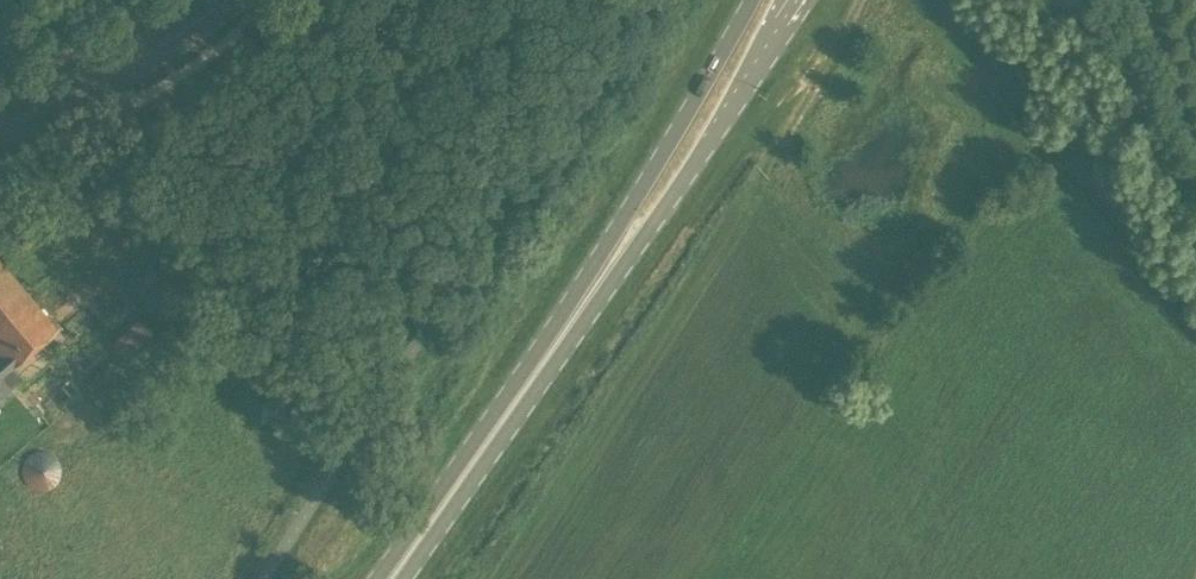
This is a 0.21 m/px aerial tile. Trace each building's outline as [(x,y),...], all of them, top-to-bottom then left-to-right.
[(0,357),(0,394),(8,387),(0,378),(58,329),(0,261),(0,356),(0,357)] [(112,344),(125,358),(133,351),(151,333),(139,319),(112,344)] [(61,458),(25,452),(19,482),(55,488),(61,458)]
